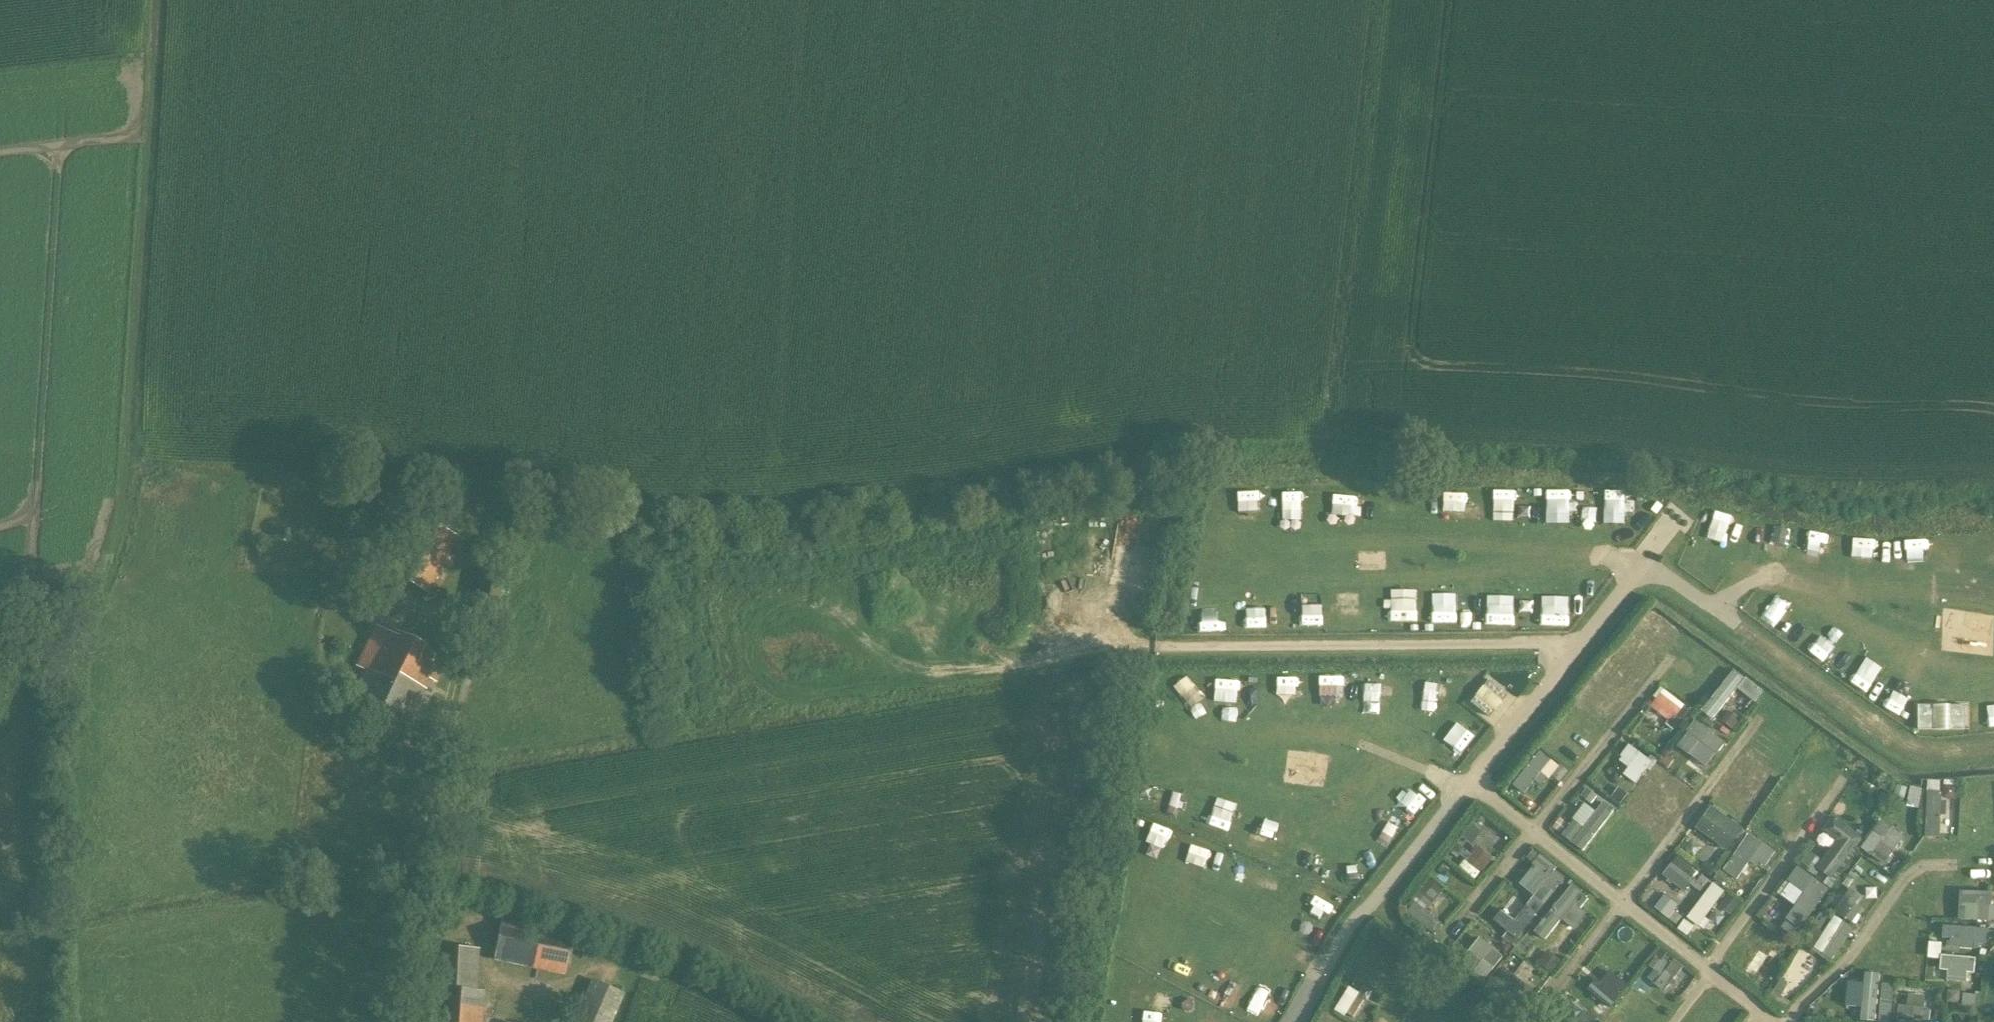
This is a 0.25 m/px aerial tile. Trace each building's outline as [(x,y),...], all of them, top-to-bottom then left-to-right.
[(457,535),(427,521),(393,576),(426,592),(457,535)] [(425,676),(438,682),(450,659),(390,629),(369,671),(365,669),(350,698),(407,726),(425,689),(420,687),(425,676)] [(1754,702),(1762,689),(1731,668),(1703,711),(1714,719),(1734,689),(1754,702)] [(1608,700),(1621,686),(1601,669),(1578,695),(1606,719),(1616,707),(1608,700)] [(1489,679),(1484,686),(1502,700),(1507,694),(1489,679)] [(1671,723),(1686,706),(1664,686),(1649,703),(1671,723)] [(1489,717),(1494,710),(1476,696),(1471,702),(1489,717)] [(1918,705),(1918,730),(1965,729),(1965,705),(1918,705)] [(1697,718),(1677,744),(1706,767),(1726,741),(1697,718)] [(1618,758),(1628,766),(1623,773),(1636,783),(1653,761),(1630,743),(1618,758)] [(1558,782),(1568,770),(1540,748),(1513,783),(1524,792),(1542,769),(1558,782)] [(1661,764),(1628,808),(1641,818),(1653,802),(1668,813),(1689,786),(1661,764)] [(1943,835),(1944,790),(1927,790),(1926,835),(1943,835)] [(1602,800),(1585,826),(1572,818),(1561,834),(1586,850),(1614,807),(1602,800)] [(1710,804),(1695,827),(1729,850),(1745,826),(1710,804)] [(1834,879),(1860,830),(1830,814),(1822,830),(1835,838),(1825,857),(1807,848),(1800,861),(1834,879)] [(1863,845),(1884,859),(1902,833),(1882,818),(1863,845)] [(1747,832),(1723,870),(1737,879),(1750,858),(1765,868),(1776,850),(1747,832)] [(1476,878),(1494,857),(1479,843),(1460,864),(1476,878)] [(1535,849),(1527,858),(1535,864),(1518,884),(1542,905),(1567,877),(1535,849)] [(1684,889),(1699,869),(1678,853),(1662,873),(1684,889)] [(1777,892),(1795,905),(1781,925),(1794,934),(1829,888),(1798,864),(1777,892)] [(1713,880),(1686,916),(1699,925),(1726,890),(1713,880)] [(1571,883),(1534,931),(1545,940),(1562,918),(1573,926),(1594,900),(1571,883)] [(1850,919),(1865,896),(1850,887),(1835,910),(1850,919)] [(1960,920),(1993,920),(1993,904),(1993,889),(1960,889),(1960,920)] [(1516,942),(1538,909),(1512,892),(1490,926),(1516,942)] [(1677,924),(1686,913),(1664,894),(1655,905),(1677,924)] [(494,959),(566,975),(575,929),(503,914),(494,959)] [(1833,914),(1812,948),(1833,960),(1854,926),(1833,914)] [(1948,946),(1975,946),(1975,939),(1989,940),(1989,925),(1949,925),(1948,946)] [(1392,933),(1374,936),(1378,964),(1397,961),(1392,933)] [(1460,959),(1483,979),(1503,956),(1479,936),(1460,959)] [(1761,941),(1743,970),(1764,983),(1782,955),(1761,941)] [(434,1021),(482,1021),(484,990),(478,989),(480,948),(438,946),(434,1021)] [(1668,989),(1681,960),(1659,950),(1646,978),(1668,989)] [(1948,980),(1966,980),(1966,970),(1975,970),(1976,955),(1940,953),(1940,966),(1949,967),(1948,980)] [(1609,967),(1591,987),(1611,1005),(1629,985),(1609,967)] [(1529,968),(1498,968),(1498,996),(1529,997),(1529,968)] [(591,980),(574,1021),(613,1021),(625,993),(591,980)] [(1354,1018),(1366,996),(1347,986),(1335,1008),(1354,1018)] [(1818,1012),(1849,1018),(1854,994),(1822,989),(1818,1012)] [(1879,999),(1879,990),(1859,989),(1859,1013),(1890,1014),(1891,999),(1879,999)] [(1898,1003),(1897,1017),(1930,1018),(1931,1006),(1924,1006),(1925,993),(1908,992),(1907,1003),(1898,1003)] [(1710,1016),(1719,1021),(1731,1021),(1738,1012),(1722,1000),(1710,1016)] [(1575,1021),(1596,1021),(1599,1019),(1587,1009),(1575,1021)]
